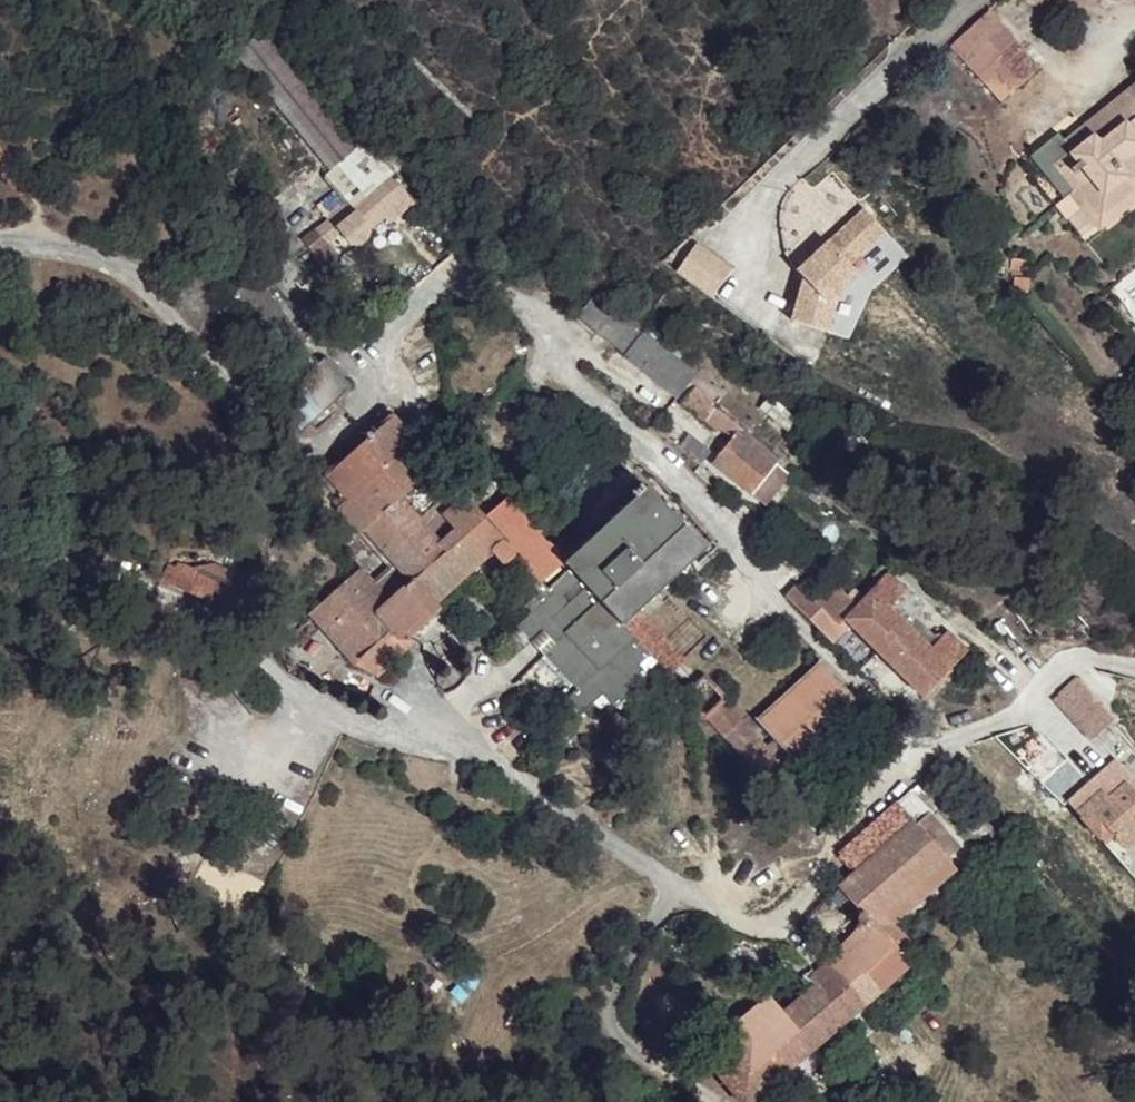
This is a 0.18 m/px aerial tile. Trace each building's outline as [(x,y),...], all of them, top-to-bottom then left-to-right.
[(1012,19),(998,1),(958,35),(975,52),(1012,19)] [(1050,63),(1012,19),(975,52),(1011,94),(1050,63)] [(1078,133),(1070,126),(1043,149),(1075,190),(1086,183),(1109,210),(1134,190),(1134,166),(1134,165),(1134,88),(1078,133)] [(389,212),(334,153),(303,189),(313,199),(298,218),(304,226),(322,243),(336,256),(348,251),(349,240),(361,224),(371,232),(389,212)] [(1075,190),(1067,200),(1079,215),(1097,197),(1086,183),(1075,190)] [(884,225),(863,202),(797,265),(803,271),(790,314),(827,324),(840,281),(857,266),(849,258),(884,225)] [(322,243),(304,226),(280,260),(292,274),(322,243)] [(692,240),(672,271),(711,295),(731,264),(692,240)] [(680,395),(694,380),(639,333),(644,324),(626,312),(602,292),(581,319),(606,337),(680,395)] [(289,360),(235,302),(217,320),(277,392),(262,408),(289,433),(332,392),(308,362),(291,376),(282,369),(289,360)] [(405,451),(385,430),(317,493),(308,501),(307,508),(301,515),(314,525),(316,508),(324,502),(331,509),(330,520),(327,525),(349,548),(354,545),(387,579),(383,583),(374,592),(365,601),(349,586),(309,621),(346,664),(379,640),(391,650),(419,625),(416,618),(494,548),(515,569),(512,575),(532,592),(550,574),(500,521),(482,536),(460,515),(435,533),(418,516),(424,508),(389,470),(405,451)] [(760,469),(726,442),(707,465),(715,474),(711,482),(738,501),(760,469)] [(647,647),(620,620),(644,598),(667,573),(691,553),(639,493),(633,497),(626,490),(618,498),(623,506),(565,558),(574,568),(539,602),(513,626),(568,685),(559,695),(572,708),(594,695),(607,705),(625,692),(619,685),(636,666),(632,661),(647,647)] [(574,568),(565,558),(550,574),(532,592),(539,602),(574,568)] [(185,571),(173,562),(165,585),(234,617),(247,588),(218,570),(185,571)] [(803,577),(790,588),(840,634),(856,617),(928,686),(970,644),(953,628),(943,633),(918,610),(924,599),(890,569),(871,587),(862,580),(852,586),(830,569),(813,584),(803,577)] [(383,583),(371,572),(364,578),(374,592),(383,583)] [(670,627),(644,598),(620,620),(647,647),(670,627)] [(860,837),(670,627),(647,647),(852,878),(857,872),(843,853),(860,837)] [(875,704),(828,650),(767,705),(812,761),(875,704)] [(1075,675),(1050,697),(1088,740),(1113,719),(1075,675)] [(1121,774),(1081,813),(1107,842),(1114,836),(1128,847),(1134,841),(1134,791),(1121,774)] [(860,837),(843,853),(857,872),(932,808),(916,788),(860,837)] [(932,808),(857,872),(852,878),(840,887),(856,912),(849,930),(808,974),(809,981),(782,1007),(766,993),(732,1022),(737,1026),(704,1056),(744,1101),(749,1101),(912,962),(904,948),(913,940),(887,909),(948,855),(958,864),(972,855),(932,808)]
